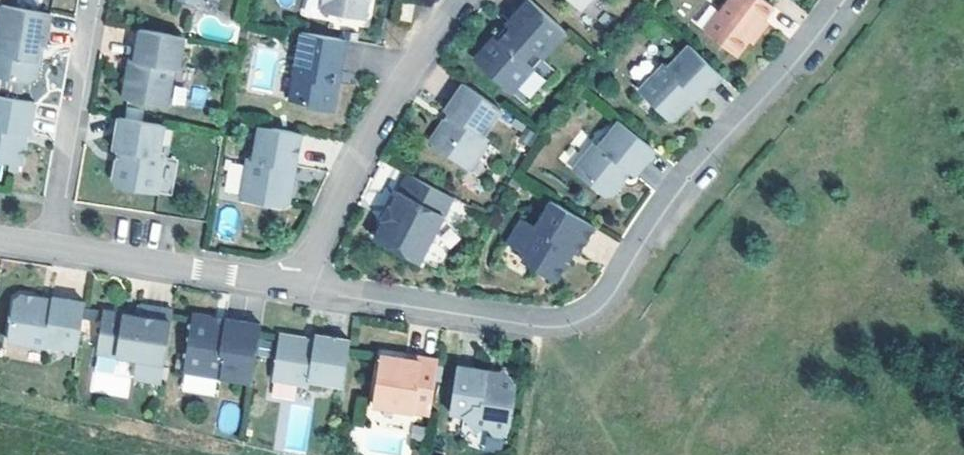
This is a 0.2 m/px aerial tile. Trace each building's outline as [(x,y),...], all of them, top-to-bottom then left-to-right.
[(314,10),(358,18),(361,0),(316,0),(314,10)] [(403,19),(406,2),(395,0),(392,17),(403,19)] [(524,0),(518,0),(498,23),(502,27),(493,38),(488,34),(473,52),(483,61),(479,66),(498,82),(502,77),(512,86),(547,45),(559,30),(524,0)] [(571,10),(581,0),(561,0),(571,10)] [(698,31),(730,55),(743,40),(758,20),(768,7),(759,0),(722,0),(698,31)] [(0,6),(0,77),(24,81),(31,76),(34,60),(30,60),(33,44),(37,45),(40,46),(46,14),(0,6)] [(758,20),(743,40),(746,43),(761,23),(758,20)] [(502,27),(498,23),(488,34),(493,38),(502,27)] [(183,38),(132,29),(127,59),(120,98),(166,106),(172,68),(177,69),(183,38)] [(324,35),(295,30),(283,94),(301,97),(304,102),(327,105),(331,82),(328,77),(330,66),(334,67),(339,37),(324,35)] [(716,76),(684,45),(662,68),(658,65),(633,91),(663,119),(669,119),(683,104),(681,102),(688,95),(690,97),(694,100),(716,76)] [(483,61),(473,52),(469,57),(479,66),(483,61)] [(127,59),(122,58),(116,97),(120,98),(127,59)] [(502,77),(498,82),(508,90),(512,86),(502,77)] [(493,108),(456,83),(437,110),(441,113),(444,114),(437,124),(435,122),(422,142),(459,167),(479,137),(475,134),(493,108)] [(688,95),(681,102),(683,104),(690,97),(688,95)] [(0,97),(0,161),(16,164),(20,141),(16,141),(18,132),(22,133),(25,133),(31,102),(0,97)] [(441,113),(435,122),(437,124),(444,114),(441,113)] [(162,125),(112,117),(107,149),(114,150),(112,161),(110,160),(106,179),(110,185),(165,194),(171,159),(156,157),(162,125)] [(628,174),(649,149),(613,120),(593,145),(590,142),(567,170),(598,196),(605,195),(617,180),(615,179),(622,170),(624,171),(628,174)] [(293,133),(251,126),(245,159),(239,158),(233,199),(275,206),(281,201),(284,187),(279,180),(276,179),(279,166),(287,168),(293,133)] [(284,187),(287,168),(279,166),(276,179),(279,180),(284,187)] [(622,170),(615,179),(617,180),(624,171),(622,170)] [(447,196),(403,171),(385,204),(377,216),(367,234),(412,259),(447,196)] [(572,254),(589,227),(545,200),(529,227),(516,219),(501,243),(519,255),(516,261),(550,282),(562,263),(558,260),(564,249),(568,252),(572,254)] [(382,202),(375,215),(377,216),(385,204),(382,202)] [(562,263),(568,252),(564,249),(558,260),(562,263)] [(78,346),(85,302),(53,297),(52,299),(52,304),(41,302),(37,297),(21,294),(15,298),(9,338),(46,344),(47,341),(78,346)] [(162,382),(173,311),(141,306),(140,317),(139,322),(125,320),(126,315),(104,311),(98,352),(138,358),(135,379),(162,382)] [(246,382),(255,324),(219,318),(218,322),(208,321),(205,316),(190,314),(186,317),(177,371),(246,382)] [(336,395),(344,341),(309,335),(309,340),(308,343),(299,342),(300,338),(274,334),(267,379),(301,385),(300,389),(336,395)] [(424,410),(432,359),(407,356),(407,360),(375,354),(367,405),(407,411),(407,407),(424,410)] [(481,371),(482,366),(452,361),(445,409),(458,411),(471,426),(477,420),(482,421),(487,428),(495,429),(503,423),(509,386),(499,367),(489,372),(481,371)] [(299,399),(298,402),(281,399),(273,448),(305,453),(314,401),(299,399)]
